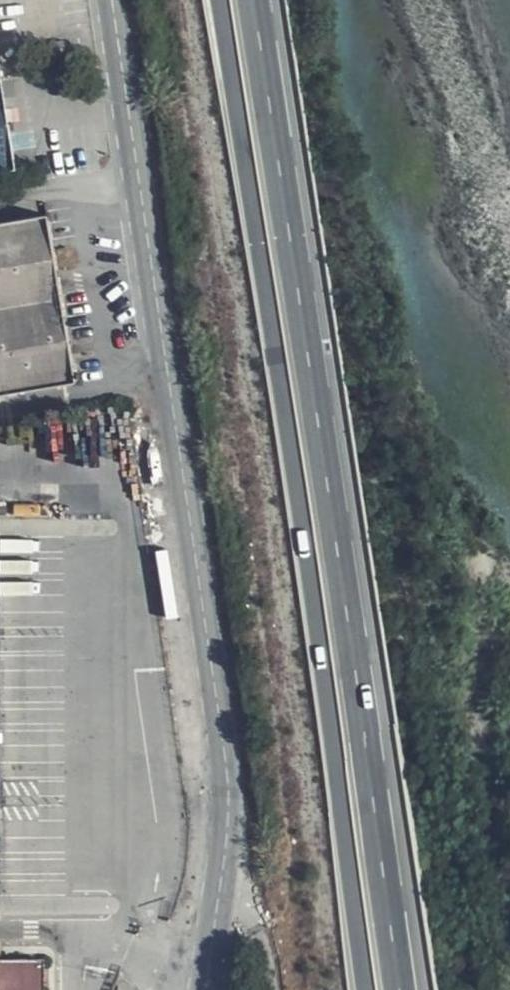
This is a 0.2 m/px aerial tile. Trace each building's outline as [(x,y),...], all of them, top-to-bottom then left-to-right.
[(13,170),(10,147),(0,86),(0,172),(13,170)] [(45,217),(0,225),(0,395),(72,383),(45,217)] [(43,961),(0,961),(0,989),(43,989),(43,961)]
